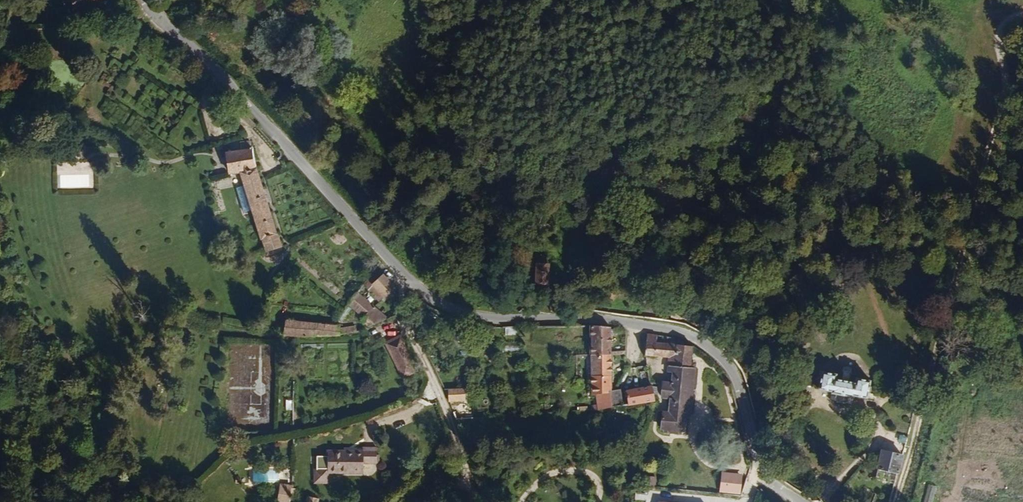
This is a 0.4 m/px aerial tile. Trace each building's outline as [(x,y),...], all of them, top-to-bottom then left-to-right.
[(102,0),(63,0),(64,5),(65,8),(71,6),(73,9),(102,0)] [(125,87),(128,78),(120,76),(117,85),(125,87)] [(289,245),(263,141),(252,143),(254,150),(238,153),(244,175),(252,173),(254,178),(249,180),(255,205),(261,204),(268,235),(271,235),(274,248),(289,245)] [(228,173),(212,177),(215,188),(223,186),(222,180),(230,178),(228,173)] [(555,248),(556,234),(543,233),(542,247),(555,248)] [(402,287),(394,279),(394,276),(381,263),(365,280),(385,303),(402,287)] [(558,296),(559,267),(549,266),(549,269),(540,269),(539,279),(544,279),(544,274),(547,274),(547,296),(558,296)] [(403,334),(358,288),(350,297),(379,328),(375,331),(379,336),(403,334)] [(342,314),(352,301),(349,299),(338,310),(342,314)] [(335,337),(334,324),(282,320),(281,333),(335,337)] [(342,335),(357,332),(356,326),(341,328),(342,335)] [(623,353),(620,330),(611,329),(601,330),(604,356),(623,353)] [(707,360),(707,345),(671,342),(670,334),(661,333),(663,355),(687,358),(688,367),(687,368),(688,373),(691,373),(691,382),(684,383),(684,389),(684,388),(684,401),(691,401),(691,415),(684,415),(684,433),(708,432),(708,418),(711,417),(710,360),(707,360)] [(407,351),(399,336),(388,342),(397,356),(407,351)] [(531,345),(530,337),(511,339),(512,348),(531,345)] [(409,372),(416,366),(407,351),(397,356),(388,342),(385,344),(403,376),(409,373),(409,372)] [(628,395),(623,353),(604,356),(609,398),(617,397),(619,414),(636,411),(633,394),(628,395)] [(886,404),(889,386),(838,377),(835,395),(853,399),(851,407),(865,410),(867,401),(886,404)] [(478,397),(478,385),(463,385),(463,397),(478,397)] [(678,406),(677,396),(681,395),(681,389),(652,393),(654,409),(678,406)] [(645,410),(642,393),(633,394),(636,411),(645,410)] [(396,463),(396,447),(381,448),(382,451),(382,453),(363,454),(363,451),(345,451),(345,472),(382,471),(382,464),(396,463)] [(901,482),(907,451),(885,447),(882,464),(884,464),(881,478),(901,482)] [(742,474),(721,472),(720,492),(740,494),(742,474)]
